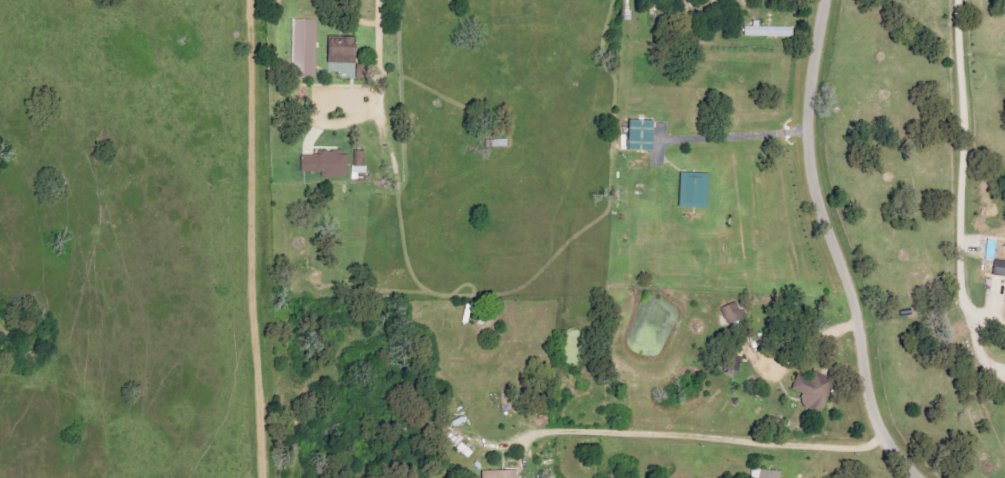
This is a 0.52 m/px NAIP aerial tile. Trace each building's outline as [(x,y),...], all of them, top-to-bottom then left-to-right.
[(313,77),(315,19),(290,19),(288,77),(313,77)] [(741,35),(791,37),(792,27),(741,26),(741,35)] [(327,71),(327,62),(351,63),(351,38),(322,37),(321,71),(327,71)] [(649,120),(623,119),(623,149),(648,150),(649,120)] [(356,172),(362,172),(363,151),(352,151),(351,166),(356,167),(356,172)] [(317,177),(345,177),(345,155),(334,155),(334,152),(299,153),(299,171),(317,171),(317,177)] [(676,207),(704,208),(705,173),(677,172),(676,207)] [(990,261),(988,275),(1004,277),(1004,262),(990,261)] [(724,324),(741,319),(735,301),(719,307),(724,324)] [(712,368),(733,374),(738,354),(717,349),(712,368)] [(793,374),(786,392),(797,397),(795,403),(816,412),(829,379),(808,371),(805,378),(793,374)] [(473,452),(456,436),(450,442),(467,458),(473,452)] [(479,471),(479,477),(513,477),(513,470),(479,471)] [(757,470),(756,477),(778,477),(778,471),(757,470)]
